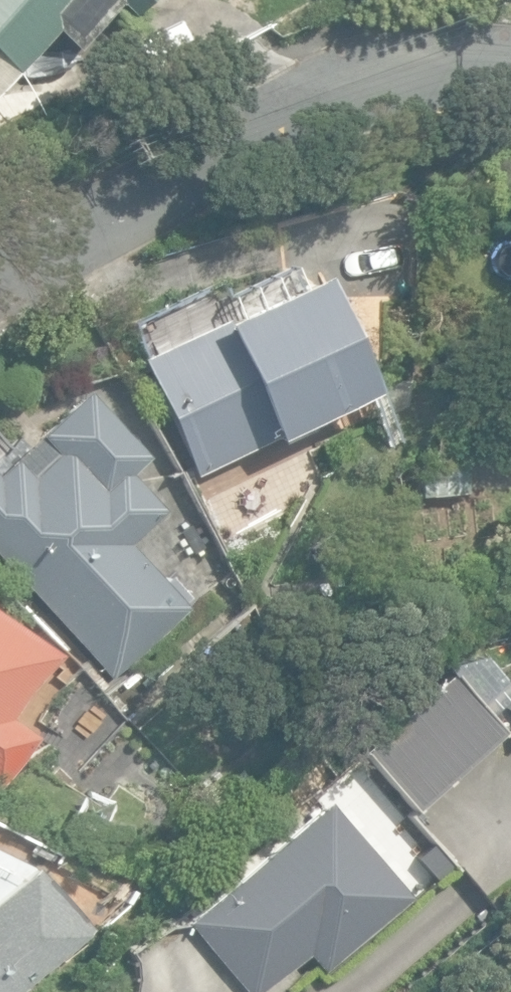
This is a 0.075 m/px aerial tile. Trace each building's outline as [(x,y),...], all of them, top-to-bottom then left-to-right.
[(10,70),(51,26),(73,47),(117,0),(131,14),(144,0),(0,0),(0,60),(10,70)] [(139,358),(193,472),(277,432),(309,418),(371,390),(314,270),(218,316),(220,320),(139,358)] [(110,678),(188,606),(183,601),(187,598),(167,576),(162,580),(125,541),(161,508),(127,471),(143,456),(83,390),(35,434),(40,439),(15,462),(11,457),(0,467),(0,560),(110,678)] [(469,487),(467,446),(414,450),(416,474),(400,475),(402,514),(434,512),(432,490),(469,487)] [(1,788),(37,735),(20,724),(26,715),(16,708),(54,652),(0,616),(0,788),(1,788)] [(503,733),(447,668),(356,744),(412,810),(503,733)] [(322,803),(188,921),(253,991),(263,991),(305,955),(327,973),(413,896),(322,803)] [(0,852),(0,991),(22,991),(87,934),(28,864),(0,852)]
